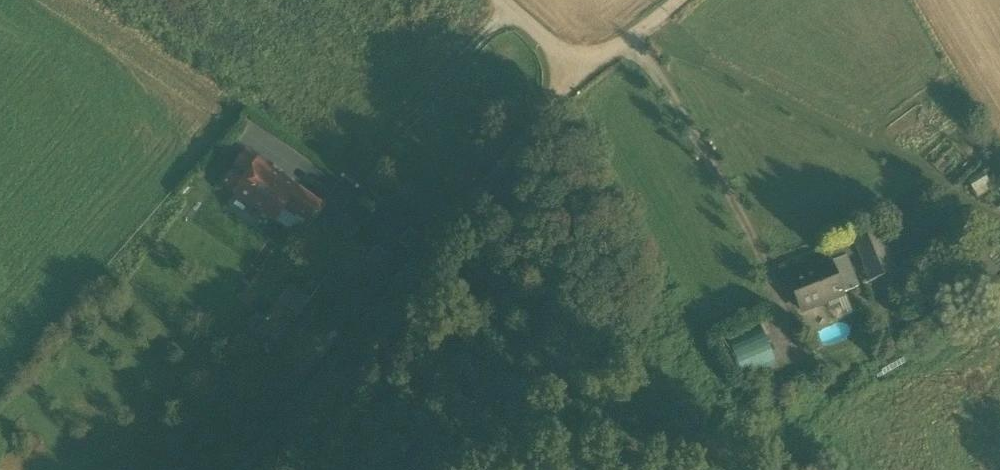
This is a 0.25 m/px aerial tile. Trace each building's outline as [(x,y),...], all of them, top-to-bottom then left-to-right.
[(230,174),(242,182),(256,163),(244,154),(230,174)] [(256,163),(242,182),(234,194),(262,213),(269,203),(283,212),(286,207),(297,191),(256,163)] [(967,182),(974,193),(989,184),(983,173),(967,182)] [(222,185),(234,194),(242,182),(230,174),(222,185)] [(286,207),(309,223),(320,207),(297,191),(286,207)] [(276,222),(283,212),(269,203),(262,213),(276,222)] [(878,227),(851,238),(857,253),(868,282),(869,284),(881,279),(896,273),(893,267),(878,227)] [(847,257),(857,253),(851,238),(824,249),(830,264),(847,257)] [(842,295),(844,293),(859,287),(847,257),(830,264),(842,295)] [(827,300),(842,295),(830,264),(815,270),(827,300)] [(826,301),(827,300),(815,270),(789,281),(801,311),(826,301)] [(296,317),(309,300),(287,284),(274,301),(296,317)] [(827,300),(826,301),(834,322),(853,314),(844,293),(842,295),(827,300)] [(728,346),(743,380),(776,365),(761,331),(728,346)]
